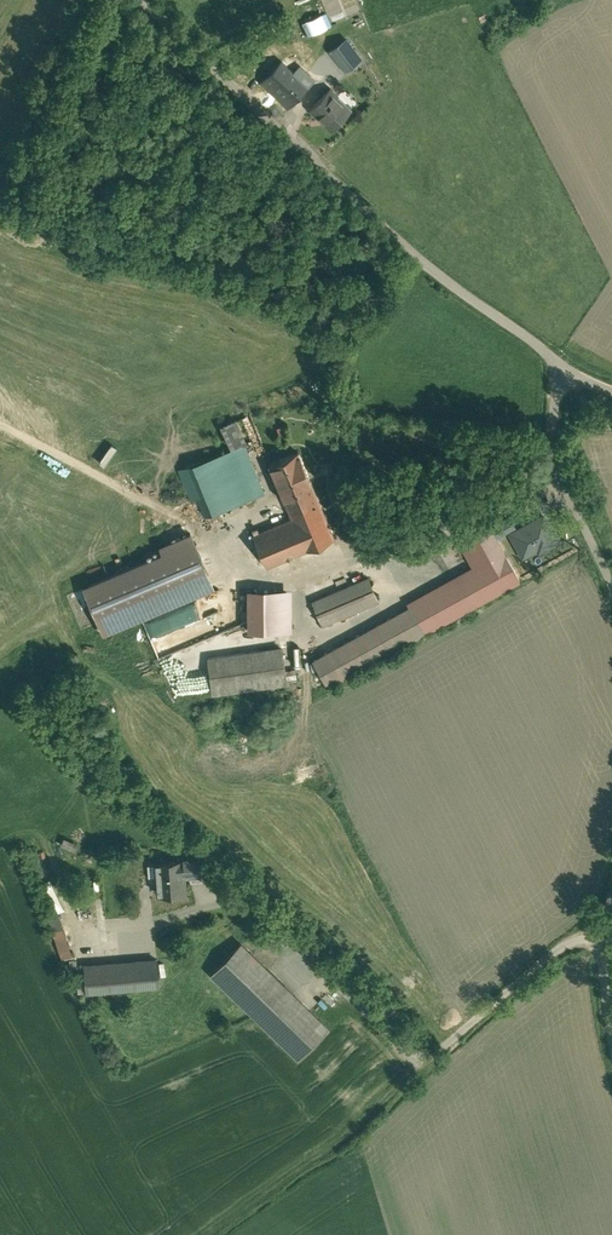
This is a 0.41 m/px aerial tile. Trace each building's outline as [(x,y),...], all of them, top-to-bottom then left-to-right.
[(361,11),(356,0),(340,0),(341,2),(328,8),(335,22),(361,11)] [(324,13),(301,23),(306,36),(330,25),(324,13)] [(346,39),(331,52),(346,71),(361,59),(346,39)] [(304,72),(287,56),(262,82),(288,107),(307,86),(299,78),(304,72)] [(338,96),(329,88),(310,109),(319,117),(320,117),(332,128),(332,129),(332,130),(350,111),(336,98),(338,96)] [(235,447),(179,470),(191,500),(197,497),(205,515),(255,496),(235,447)] [(298,452),(269,464),(292,518),(321,505),(298,452)] [(292,518),(253,534),(266,567),(334,538),(321,505),(292,518)] [(543,513),(509,531),(523,560),(558,543),(543,513)] [(474,565),(312,659),(329,689),(519,579),(489,528),(462,544),(474,565)] [(191,535),(86,581),(108,632),(213,587),(191,535)] [(456,539),(438,548),(441,555),(460,546),(456,539)] [(368,578),(313,601),(323,624),(378,601),(368,578)] [(281,590),(249,590),(249,629),(281,628),(281,590)] [(144,620),(149,635),(205,617),(200,602),(144,620)] [(282,647),(209,658),(214,692),(286,681),(282,647)] [(73,850),(76,843),(61,836),(58,843),(73,850)] [(183,861),(156,863),(158,894),(185,892),(183,861)] [(41,880),(53,911),(59,909),(47,878),(41,880)] [(59,959),(70,955),(60,926),(49,930),(59,959)] [(241,943),(211,974),(298,1059),(328,1028),(241,943)] [(157,959),(77,966),(79,992),(159,986),(157,959)]
